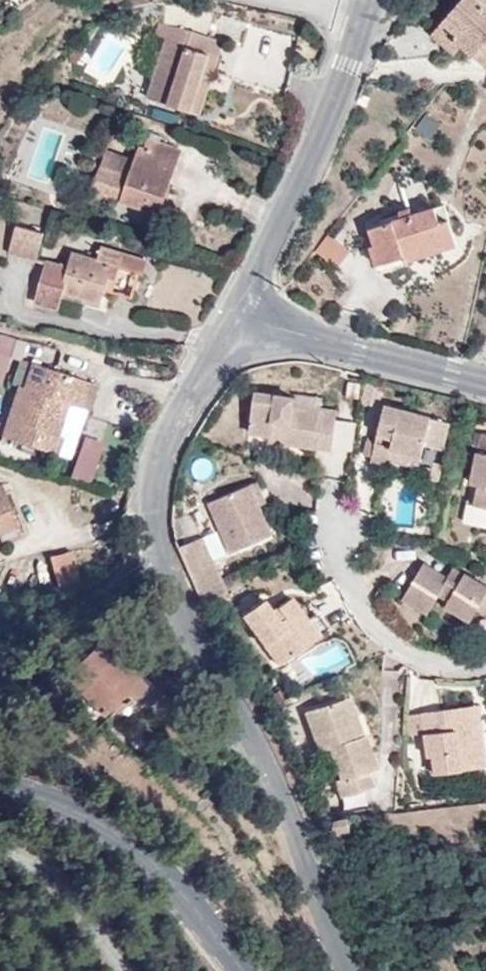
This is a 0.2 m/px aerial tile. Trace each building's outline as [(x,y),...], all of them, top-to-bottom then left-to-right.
[(444,22),(460,34),(456,38),(464,45),(485,65),(485,5),(480,0),(463,0),(444,22)] [(460,34),(444,22),(433,34),(456,54),(464,45),(456,38),(460,34)] [(149,95),(190,109),(209,54),(184,45),(189,30),(161,23),(157,36),(168,39),(149,95)] [(209,54),(214,39),(189,30),(184,45),(209,54)] [(209,54),(190,109),(199,112),(224,42),(214,39),(209,54)] [(29,111),(37,116),(49,96),(41,92),(29,111)] [(162,214),(184,150),(150,139),(146,149),(141,147),(136,160),(109,150),(95,189),(124,199),(123,201),(162,214)] [(444,205),(412,216),(402,220),(374,229),(385,263),(403,256),(406,262),(457,244),(444,205)] [(402,220),(412,216),(409,209),(399,212),(402,220)] [(10,252),(36,259),(43,233),(17,226),(10,252)] [(377,266),(385,263),(374,229),(369,230),(375,246),(370,247),(377,266)] [(315,252),(339,268),(351,251),(327,235),(315,252)] [(107,279),(114,281),(119,267),(142,274),(146,260),(101,247),(99,260),(71,252),(68,267),(47,262),(36,302),(58,309),(64,291),(101,303),(105,288),(107,279)] [(112,290),(114,281),(107,279),(105,288),(112,290)] [(7,386),(14,341),(0,339),(0,385),(7,386)] [(21,359),(13,384),(20,387),(25,388),(33,363),(21,359)] [(33,363),(25,388),(20,387),(4,436),(57,453),(62,437),(57,435),(63,418),(53,414),(58,400),(68,403),(89,410),(97,384),(33,363)] [(287,438),(287,444),(330,450),(335,416),(320,414),(320,410),(293,407),(293,397),(254,392),(248,432),(270,435),(271,427),(282,429),(280,437),(287,438)] [(58,400),(53,414),(63,418),(68,403),(58,400)] [(392,445),(422,452),(424,442),(441,446),(448,419),(384,404),(371,458),(388,462),(390,455),(392,445)] [(333,451),(352,452),(354,422),(335,421),(333,451)] [(271,427),(270,435),(280,437),(282,429),(271,427)] [(477,450),(470,482),(478,484),(473,505),(485,507),(485,434),(480,433),(480,435),(477,450)] [(471,449),(477,450),(480,435),(474,433),(471,449)] [(269,442),(287,444),(287,438),(280,437),(270,435),(269,442)] [(89,486),(103,442),(83,436),(69,479),(89,486)] [(192,442),(187,452),(197,455),(202,444),(192,442)] [(390,455),(419,463),(422,452),(392,445),(390,455)] [(256,482),(250,485),(260,506),(266,504),(256,482)] [(260,506),(250,485),(209,503),(232,553),(273,535),(260,506)] [(14,518),(5,495),(0,497),(0,523),(14,518)] [(16,525),(14,518),(0,523),(0,531),(16,525)] [(52,559),(59,586),(78,578),(72,553),(52,559)] [(465,572),(458,582),(448,577),(424,562),(402,597),(426,611),(438,594),(448,599),(445,606),(468,620),(475,610),(481,601),(485,605),(485,585),(465,572)] [(458,582),(465,572),(455,565),(448,577),(458,582)] [(60,594),(81,588),(78,578),(59,586),(60,594)] [(294,629),(307,620),(290,597),(277,606),(286,616),(279,621),(270,610),(263,599),(240,615),(278,666),(307,644),(294,629)] [(481,601),(475,610),(485,617),(485,605),(481,601)] [(286,616),(277,606),(270,610),(279,621),(286,616)] [(316,613),(307,620),(318,636),(328,629),(316,613)] [(318,636),(307,620),(294,629),(307,644),(318,636)] [(121,698),(126,703),(145,686),(128,668),(124,671),(99,643),(66,673),(104,714),(113,706),(121,698)] [(117,711),(126,703),(121,698),(113,706),(117,711)] [(346,698),(339,700),(354,738),(360,735),(346,698)] [(354,738),(339,700),(305,712),(319,751),(328,747),(340,779),(335,781),(341,796),(370,785),(365,771),(375,767),(363,734),(360,735),(354,738)] [(478,705),(443,710),(443,714),(470,712),(472,733),(482,732),(478,705)] [(443,714),(443,710),(422,712),(428,755),(433,755),(435,770),(436,773),(485,767),(482,732),(472,733),(470,712),(443,714)] [(330,835),(351,832),(349,820),(328,823),(330,835)]
